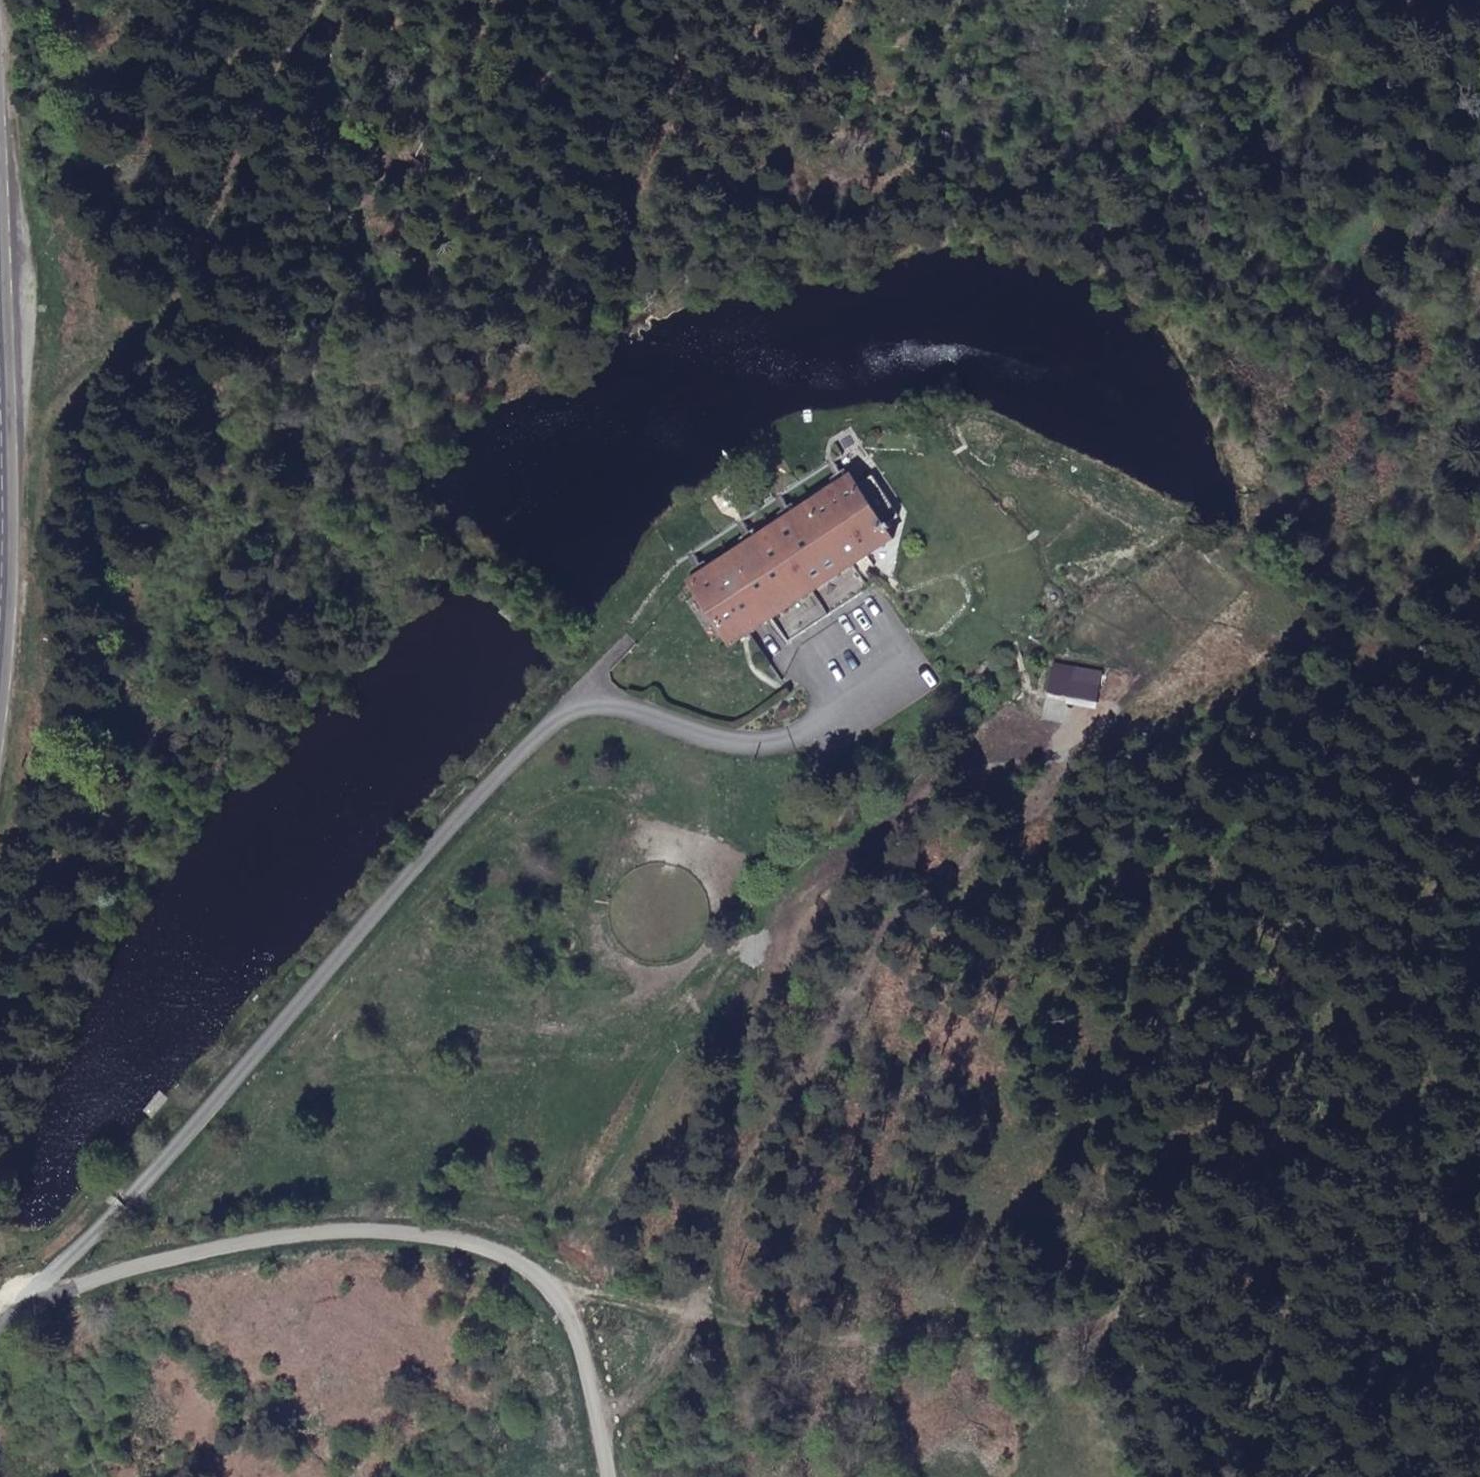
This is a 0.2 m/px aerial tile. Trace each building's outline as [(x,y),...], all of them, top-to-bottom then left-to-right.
[(765,623),(886,541),(878,528),(894,519),(869,478),(852,489),(847,482),(686,586),(727,647),(765,623)] [(899,562),(886,541),(765,623),(777,639),(899,562)] [(762,675),(749,685),(756,695),(770,685),(762,675)]
